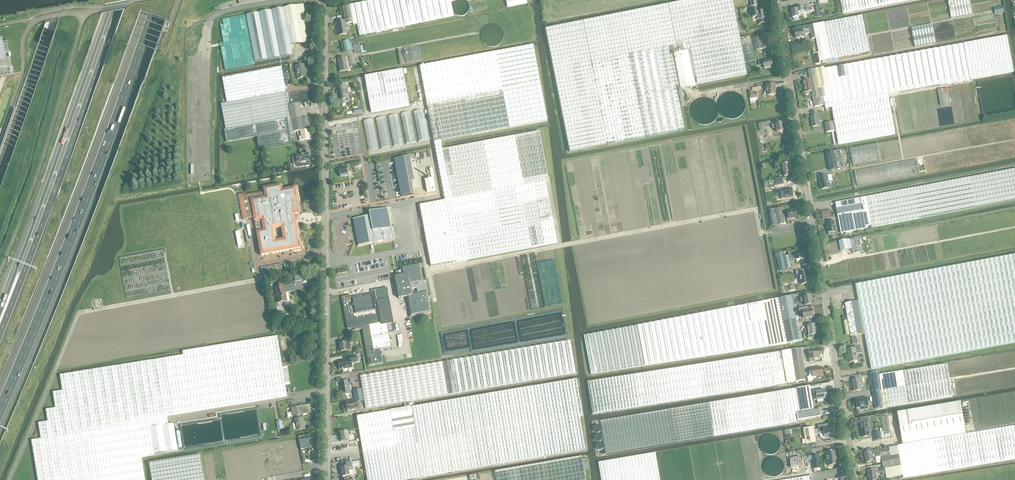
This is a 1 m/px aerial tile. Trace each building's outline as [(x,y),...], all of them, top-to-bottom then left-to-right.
[(349,5),(351,14),(353,23),(353,25),(357,24),(359,35),(410,25),(453,16),(451,1),(457,0),(375,0),(349,5)] [(688,52),(695,86),(747,76),(745,61),(758,58),(756,50),(768,47),(766,36),(753,38),(740,41),(732,0),(688,0),(673,3),(583,21),(545,28),(569,152),(607,145),(685,130),(680,106),(685,105),(684,104),(682,89),(675,54),(688,52)] [(843,13),(910,0),(840,0),(843,13)] [(468,10),(468,8),(468,7),(468,5),(467,4),(466,3),(465,2),(464,2),(462,1),(461,1),(460,1),(458,1),(457,2),(456,3),(455,4),(454,5),(454,7),(453,8),(454,9),(454,11),(455,12),(456,13),(457,14),(458,15),(459,15),(461,16),(462,16),(463,15),(465,15),(466,14),(467,13),(468,11),(468,10)] [(293,55),(291,46),(308,42),(308,44),(311,43),(310,40),(308,40),(305,23),(307,23),(304,4),(246,15),(222,19),(220,25),(223,42),(219,43),(225,70),(255,64),(255,62),(293,55)] [(344,15),(351,14),(349,5),(342,7),(344,15)] [(792,10),(793,18),(794,18),(794,20),(795,21),(798,20),(799,19),(799,17),(798,13),(804,12),(803,6),(797,7),(797,9),(792,10)] [(1004,13),(1003,6),(993,8),(995,14),(1004,13)] [(763,11),(757,12),(756,9),(750,10),(751,13),(752,13),(753,18),(758,17),(759,24),(765,22),(763,11)] [(346,24),(353,23),(351,14),(344,15),(346,24)] [(810,26),(800,27),(800,31),(795,32),(796,35),(795,35),(796,38),(796,37),(796,38),(805,37),(805,34),(806,34),(808,33),(811,33),(812,39),(816,38),(820,60),(822,60),(823,63),(828,62),(827,59),(828,59),(869,51),(863,15),(825,23),(810,26)] [(6,146),(9,147),(13,148),(16,149),(0,192),(0,196),(29,116),(30,112),(56,34),(62,17),(60,17),(48,19),(47,20),(43,30),(18,108),(17,112),(0,158),(0,162),(6,146)] [(344,21),(337,22),(340,36),(347,34),(346,29),(349,29),(348,25),(345,26),(344,21)] [(503,38),(503,35),(503,33),(502,31),(501,29),(500,28),(499,26),(497,25),(495,24),(492,24),(490,24),(488,25),(486,26),(484,27),(483,29),(482,31),(481,33),(481,35),(481,38),(482,40),(483,41),(484,43),(486,44),(487,45),(489,46),(492,46),(495,46),(496,46),(498,45),(500,43),(501,41),(502,40),(503,38)] [(891,30),(894,50),(915,46),(912,27),(891,30)] [(888,57),(825,69),(828,86),(832,108),(839,145),(895,134),(888,94),(970,80),(1014,72),(1007,36),(964,44),(888,57)] [(345,51),(352,50),(354,50),(355,53),(360,52),(358,38),(352,40),(350,40),(343,41),(345,51)] [(7,67),(4,53),(10,52),(8,41),(1,42),(1,41),(0,41),(0,68),(7,67)] [(419,45),(404,48),(406,62),(421,60),(419,45)] [(458,59),(419,66),(434,142),(440,141),(446,140),(544,122),(547,121),(540,85),(533,46),(458,59)] [(682,89),(695,86),(688,52),(675,54),(682,89)] [(340,72),(348,70),(346,58),(338,59),(340,72)] [(764,69),(772,67),(771,60),(759,63),(759,66),(763,65),(764,69)] [(298,79),(306,77),(304,65),(296,66),(298,79)] [(227,103),(221,104),(226,129),(291,117),(289,105),(281,66),(222,78),(227,103)] [(814,69),(808,70),(810,80),(812,91),(814,107),(825,105),(825,109),(832,108),(828,86),(825,69),(824,67),(814,69)] [(402,70),(364,77),(371,112),(409,105),(402,70)] [(810,80),(803,81),(805,93),(812,91),(810,80)] [(775,83),(765,85),(767,96),(775,94),(775,90),(776,90),(775,83)] [(349,101),(349,99),(348,93),(351,92),(350,88),(347,88),(347,86),(338,87),(341,102),(343,102),(344,102),(347,102),(347,101),(349,101)] [(940,106),(951,104),(949,92),(948,88),(938,90),(940,106)] [(313,89),(302,89),(302,98),(298,98),(298,99),(313,100),(313,89)] [(753,91),(748,91),(749,99),(758,98),(757,92),(753,93),(753,91)] [(743,113),(745,108),(745,102),(743,98),(739,94),(734,92),(728,92),(724,94),(720,98),(718,103),(718,108),(720,113),(724,117),(729,119),(734,119),(739,116),(743,113)] [(718,116),(719,111),(718,106),(715,102),(711,99),(706,97),(701,98),(696,100),(693,104),(691,108),(691,114),(693,118),(696,122),(701,124),(706,125),(711,123),(715,120),(718,116)] [(226,129),(224,130),(226,142),(257,136),(259,149),(292,143),(290,135),(294,134),(294,132),(309,130),(310,129),(308,117),(302,118),(299,105),(299,103),(289,105),(291,117),(226,129)] [(429,139),(423,110),(413,112),(419,141),(429,139)] [(416,142),(410,112),(401,114),(406,144),(416,142)] [(818,112),(812,113),(812,117),(811,117),(812,127),(820,126),(819,121),(822,120),(821,117),(819,118),(818,112)] [(403,144),(398,114),(388,116),(394,146),(403,144)] [(375,119),(381,148),(390,147),(385,117),(375,119)] [(373,119),(363,121),(369,150),(378,149),(373,119)] [(834,122),(825,123),(827,133),(835,131),(834,122)] [(777,132),(783,131),(782,123),(775,124),(775,125),(771,125),(772,128),(776,128),(777,132)] [(301,136),(299,136),(300,141),(310,139),(309,130),(300,131),(301,136)] [(440,141),(434,142),(444,200),(546,182),(545,176),(548,176),(540,132),(442,149),(440,141)] [(880,161),(877,143),(850,148),(853,166),(880,161)] [(826,153),(829,171),(836,170),(843,168),(841,156),(840,150),(826,153)] [(310,166),(309,161),(310,161),(308,153),(296,155),(297,163),(298,163),(299,168),(310,166)] [(407,157),(394,159),(401,197),(414,195),(407,157)] [(916,159),(854,171),(857,186),(919,174),(916,159)] [(779,169),(782,169),(784,177),(788,176),(787,172),(789,171),(788,163),(781,165),(782,165),(778,166),(779,169)] [(348,173),(351,172),(350,168),(347,168),(339,169),(340,177),(348,176),(348,173)] [(970,178),(938,184),(912,189),(862,198),(835,203),(838,215),(841,233),(855,230),(868,228),(868,226),(871,225),(872,228),(976,208),(1014,201),(1014,169),(970,178)] [(827,176),(819,177),(822,190),(830,188),(829,182),(833,181),(832,175),(827,176)] [(425,180),(427,192),(433,191),(435,191),(435,186),(433,178),(425,180)] [(782,178),(774,179),(775,186),(783,185),(782,178)] [(557,243),(546,182),(444,200),(420,205),(422,220),(431,266),(557,243)] [(298,232),(300,232),(298,220),(296,221),(294,214),(300,213),(298,203),(299,202),(296,186),(282,188),(281,185),(264,188),(264,192),(246,195),(246,193),(239,195),(243,220),(254,218),(254,222),(255,222),(256,228),(261,255),(285,250),(285,251),(291,250),(291,252),(303,249),(301,242),(299,242),(298,234),(298,232)] [(792,189),(780,191),(781,199),(793,197),(792,189)] [(383,241),(383,242),(394,240),(391,228),(392,228),(389,208),(369,212),(370,216),(352,219),(357,246),(383,241)] [(781,208),(769,210),(772,226),(784,223),(781,208)] [(796,210),(787,211),(788,219),(797,217),(796,210)] [(830,210),(822,212),(824,219),(832,217),(830,210)] [(827,222),(828,233),(829,233),(829,235),(834,234),(833,232),(836,232),(834,221),(827,222)] [(860,237),(850,239),(852,248),(853,254),(863,252),(862,248),(860,237)] [(839,241),(841,251),(852,248),(850,239),(847,240),(847,239),(839,241)] [(119,257),(126,298),(170,290),(163,249),(119,257)] [(796,260),(803,258),(802,251),(795,253),(795,251),(788,252),(790,260),(795,259),(796,260)] [(782,256),(781,252),(775,253),(778,270),(790,268),(787,255),(782,256)] [(856,285),(871,369),(1014,342),(1014,255),(856,285)] [(400,267),(401,270),(396,271),(397,276),(394,277),(399,298),(406,297),(410,317),(432,313),(426,282),(424,283),(420,263),(400,267)] [(261,268),(262,274),(262,275),(281,271),(283,271),(282,264),(280,264),(261,267),(261,268)] [(806,272),(804,273),(799,274),(798,271),(796,271),(796,275),(797,278),(799,277),(801,285),(808,283),(806,272)] [(284,284),(274,286),(276,294),(278,303),(283,302),(284,306),(291,304),(288,292),(293,291),(292,284),(284,285),(284,284)] [(350,295),(342,297),(346,316),(345,316),(347,329),(354,328),(354,330),(356,330),(362,329),(366,348),(369,365),(382,363),(381,356),(380,349),(391,347),(387,324),(393,322),(387,288),(372,290),(372,294),(351,298),(350,295)] [(778,299),(787,343),(803,340),(802,331),(798,332),(791,296),(778,299)] [(805,306),(811,304),(810,296),(804,297),(804,298),(800,298),(801,302),(804,301),(805,306)] [(584,336),(591,374),(680,361),(787,343),(778,299),(684,317),(584,336)] [(858,301),(845,304),(851,337),(864,334),(858,301)] [(813,317),(812,310),(808,310),(808,307),(799,309),(799,314),(803,313),(803,318),(813,317)] [(805,332),(808,331),(809,336),(808,336),(808,338),(814,337),(813,335),(816,335),(814,325),(807,326),(807,328),(804,328),(805,332)] [(150,428),(169,425),(167,415),(287,396),(278,336),(182,352),(183,356),(60,375),(62,391),(53,393),(55,409),(46,410),(48,422),(38,424),(41,439),(31,441),(38,479),(145,479),(141,457),(155,455),(154,454),(150,428)] [(345,343),(340,344),(341,352),(347,351),(351,350),(349,339),(345,339),(345,343)] [(360,376),(365,408),(448,394),(575,373),(570,340),(443,362),(360,376)] [(810,351),(809,347),(805,348),(801,349),(803,361),(809,360),(809,362),(815,362),(814,359),(820,358),(819,350),(810,351)] [(847,350),(850,363),(858,361),(857,354),(862,353),(860,347),(847,350)] [(791,350),(791,351),(796,382),(806,380),(801,349),(791,350)] [(588,382),(592,414),(665,403),(796,382),(791,351),(781,352),(660,371),(588,382)] [(358,355),(355,355),(349,357),(349,359),(339,361),(340,364),(339,364),(339,370),(352,368),(352,363),(351,361),(352,361),(358,360),(358,355)] [(950,380),(947,364),(879,375),(878,372),(869,373),(873,395),(875,409),(883,408),(937,399),(953,397),(950,380)] [(810,377),(807,377),(808,381),(809,381),(813,381),(812,377),(817,376),(817,378),(818,378),(821,378),(822,377),(822,376),(823,375),(823,374),(823,372),(822,371),(821,368),(811,369),(811,371),(810,371),(809,371),(810,377)] [(411,406),(390,410),(390,411),(357,417),(367,479),(407,479),(423,477),(544,457),(585,450),(579,416),(583,415),(577,379),(411,407),(411,406)] [(862,387),(864,386),(863,379),(853,380),(854,387),(853,388),(853,390),(855,390),(855,391),(862,390),(862,387)] [(352,389),(351,385),(348,386),(347,380),(340,382),(342,395),(349,394),(349,390),(352,389)] [(800,412),(813,410),(809,386),(796,389),(800,412)] [(355,403),(364,402),(362,389),(353,390),(355,403)] [(796,413),(800,412),(796,389),(692,406),(670,409),(600,421),(606,454),(676,442),(796,422),(795,413),(796,413)] [(827,400),(827,395),(826,395),(825,391),(815,392),(817,401),(823,399),(823,400),(827,400)] [(867,397),(856,399),(857,407),(862,407),(862,409),(869,408),(868,406),(869,406),(867,397)] [(353,402),(346,403),(347,412),(359,410),(358,405),(354,405),(353,402)] [(961,402),(958,402),(897,412),(903,445),(966,434),(961,402)] [(311,413),(310,405),(291,408),(292,416),(311,413)] [(820,409),(813,410),(800,412),(796,413),(797,420),(821,416),(820,409)] [(861,425),(860,425),(862,437),(870,436),(868,424),(869,424),(868,417),(860,418),(861,425)] [(294,419),(296,431),(304,430),(302,418),(294,419)] [(178,451),(174,424),(169,425),(150,428),(154,454),(178,451)] [(889,448),(880,449),(875,450),(871,451),(864,452),(866,462),(881,460),(881,458),(883,464),(883,468),(885,468),(885,470),(886,475),(886,478),(899,476),(900,479),(903,479),(902,475),(903,475),(903,478),(1014,459),(1014,426),(1004,428),(934,440),(898,446),(889,448)] [(819,433),(818,429),(813,429),(813,427),(803,429),(806,444),(815,442),(814,435),(819,434),(819,433)] [(823,429),(818,429),(819,433),(823,432),(824,435),(832,434),(832,433),(833,433),(832,430),(831,427),(823,428),(823,429)] [(347,432),(341,433),(342,441),(348,440),(347,436),(351,435),(355,434),(355,431),(350,431),(347,432)] [(880,431),(873,432),(874,440),(881,439),(881,438),(880,431)] [(780,446),(780,444),(780,443),(779,441),(779,439),(777,437),(776,436),(774,435),(772,435),(770,435),(768,435),(766,435),(765,436),(763,437),(762,439),(761,441),(761,443),(760,444),(761,446),(761,448),(762,450),(763,451),(765,453),(766,454),(768,454),(770,454),(772,454),(774,454),(776,453),(777,451),(778,450),(779,448),(780,446)] [(311,438),(299,440),(300,450),(308,448),(309,452),(313,451),(311,438)] [(837,457),(835,450),(826,452),(828,466),(836,464),(835,458),(837,457)] [(598,462),(601,479),(660,479),(655,452),(598,462)] [(817,454),(811,456),(813,469),(820,468),(817,454)] [(200,455),(149,463),(152,479),(204,479),(200,455)] [(582,456),(495,471),(496,479),(586,479),(582,456)] [(783,469),(783,467),(783,465),(783,463),(782,461),(781,460),(779,459),(777,458),(775,457),(774,457),(772,457),(770,458),(768,459),(767,460),(765,461),(764,463),(764,465),(764,467),(764,469),(764,471),(765,472),(767,474),(768,475),(770,476),(772,477),(774,477),(775,477),(777,476),(779,475),(781,474),(782,472),(783,471),(783,469)] [(341,468),(342,477),(345,476),(350,476),(349,475),(350,475),(349,471),(353,470),(353,467),(360,466),(359,461),(352,462),(349,463),(348,460),(343,461),(341,463),(342,468),(341,468)] [(878,473),(877,469),(867,470),(868,473),(869,473),(870,479),(877,479),(876,474),(878,473)]
